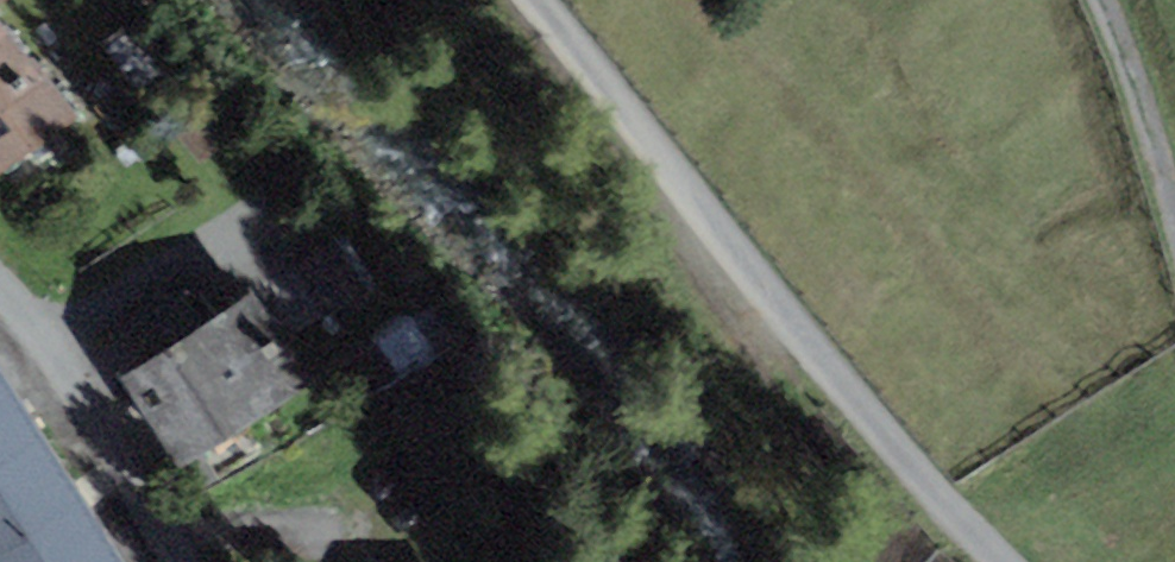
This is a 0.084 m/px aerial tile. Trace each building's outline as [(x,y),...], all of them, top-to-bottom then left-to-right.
[(77,117),(0,18),(0,177),(77,117)] [(334,239),(292,267),(327,320),(370,292),(334,239)] [(151,359),(122,378),(182,469),(314,381),(255,292),(204,325),(183,293),(130,328),(151,359)] [(42,433),(0,366),(0,458),(42,433)] [(85,502),(42,433),(0,458),(0,555),(85,502)] [(85,502),(0,555),(0,561),(122,561),(85,502)]
